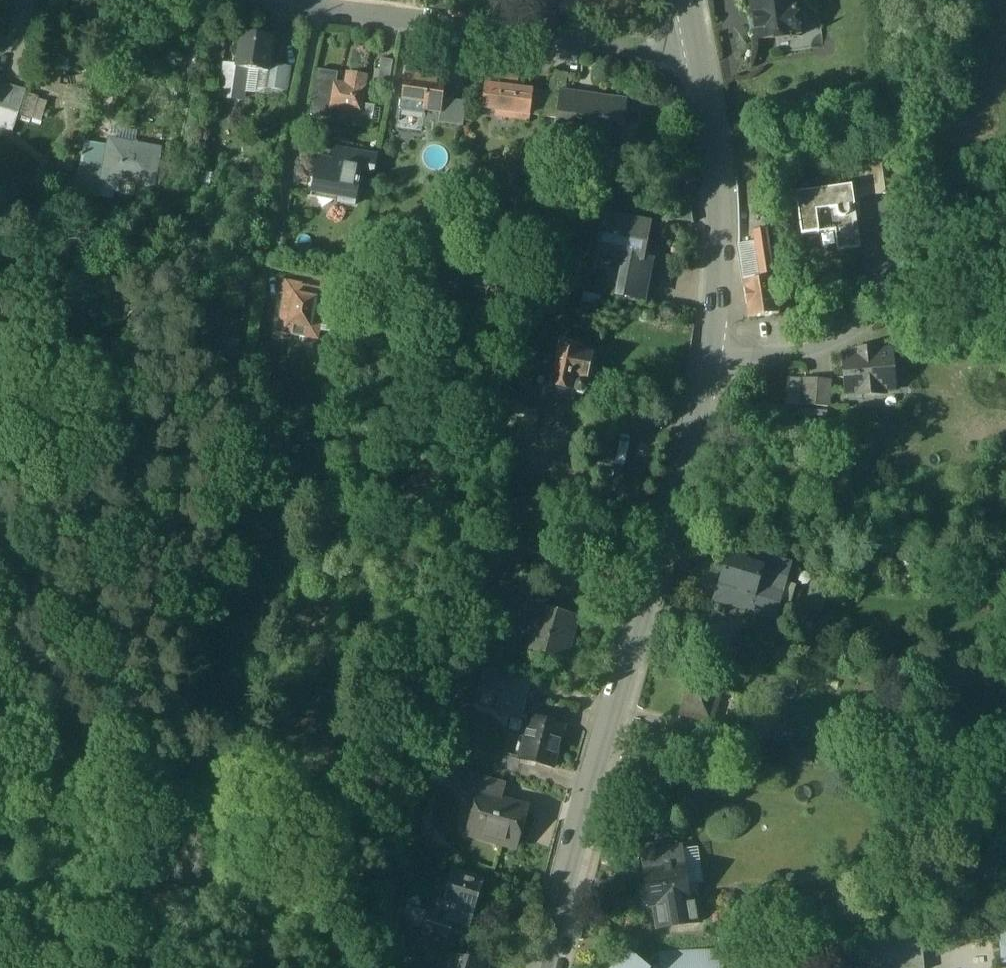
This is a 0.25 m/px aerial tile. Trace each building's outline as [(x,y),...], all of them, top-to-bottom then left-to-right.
[(750,0),(750,1),(756,42),(776,39),(776,41),(800,38),(807,28),(805,17),(796,10),(794,0),(750,0)] [(274,45),(242,40),(237,73),(247,74),(267,78),(269,78),(270,69),(274,45)] [(393,65),(382,63),(378,86),(389,88),(393,65)] [(285,72),(270,69),(269,78),(267,78),(265,93),(281,96),(285,72)] [(247,74),(237,73),(228,71),(223,101),(242,104),(247,74)] [(445,85),(415,81),(416,75),(408,74),(402,115),(424,118),(425,114),(440,117),(445,85)] [(547,96),(542,121),(559,123),(562,97),(565,97),(569,77),(552,75),(547,96)] [(337,79),(318,76),(313,111),(312,120),(330,123),(331,114),(360,118),(361,118),(361,116),(364,94),(366,84),(347,81),(346,91),(336,90),(337,79)] [(519,81),(490,78),(489,89),(485,88),(482,113),(512,116),(512,122),(529,124),(530,119),(533,94),(517,92),(519,81)] [(4,88),(0,101),(0,112),(19,118),(25,100),(27,95),(4,88)] [(547,96),(533,94),(530,119),(542,121),(547,96)] [(565,97),(562,97),(559,123),(556,144),(585,148),(587,148),(587,142),(605,145),(620,146),(625,111),(577,105),(577,98),(565,97)] [(37,104),(25,100),(19,118),(31,123),(37,104)] [(48,107),(37,104),(31,123),(42,126),(48,107)] [(372,118),(361,116),(361,118),(360,118),(358,127),(371,129),(372,118)] [(605,145),(587,142),(587,148),(585,148),(583,162),(602,165),(605,145)] [(151,152),(111,145),(105,175),(104,183),(154,192),(157,173),(147,171),(151,152)] [(351,159),(333,155),(331,167),(349,170),(351,159)] [(75,163),(57,160),(55,173),(73,176),(75,163)] [(881,163),(849,167),(851,186),(853,198),(886,193),(881,163)] [(331,167),(317,165),(310,201),(356,210),(362,173),(349,170),(331,167)] [(105,175),(80,172),(76,197),(100,202),(104,183),(105,175)] [(851,186),(795,193),(801,235),(835,230),(838,250),(860,247),(853,198),(851,186)] [(691,208),(676,210),(678,221),(693,224),(691,208)] [(649,229),(619,223),(620,221),(604,218),(597,253),(628,259),(624,280),(622,280),(618,297),(643,302),(651,262),(642,261),(649,229)] [(767,230),(754,232),(756,243),(761,281),(774,279),(767,230)] [(748,243),(738,245),(741,272),(752,271),(748,243)] [(756,243),(752,244),(748,243),(752,271),(741,272),(743,283),(761,281),(756,243)] [(761,281),(743,283),(748,319),(779,315),(774,279),(761,281)] [(326,295),(301,290),(301,288),(284,285),(281,297),(285,298),(283,309),(292,311),(289,328),(306,332),(305,340),(318,343),(324,309),(342,313),(345,297),(326,293),(326,295)] [(534,316),(521,313),(519,322),(532,325),(534,316)] [(570,340),(560,338),(559,346),(575,350),(576,344),(570,342),(570,340)] [(575,350),(559,346),(552,377),(550,376),(548,388),(555,389),(553,394),(554,394),(554,397),(572,401),(573,395),(576,396),(580,395),(583,394),(585,392),(587,389),(587,385),(586,382),(592,353),(575,350)] [(864,355),(860,355),(857,353),(857,355),(843,356),(846,394),(859,393),(860,396),(881,394),(880,391),(893,390),(890,352),(877,353),(877,351),(875,353),(871,355),(867,356),(864,355)] [(830,383),(804,381),(803,406),(828,407),(830,383)] [(764,562),(729,553),(720,587),(754,597),(760,578),(764,562)] [(778,560),(765,557),(764,562),(760,578),(772,581),(778,560)] [(760,578),(754,597),(780,605),(791,564),(778,560),(772,581),(760,578)] [(576,617),(537,607),(532,624),(537,625),(530,650),(547,655),(548,651),(566,655),(576,617)] [(763,639),(748,639),(748,662),(763,662),(763,639)] [(750,663),(723,663),(716,689),(721,691),(740,697),(750,663)] [(509,674),(484,668),(480,682),(502,688),(504,689),(509,674)] [(531,680),(509,674),(504,689),(527,696),(531,680)] [(716,689),(692,682),(682,716),(711,725),(712,723),(721,691),(716,689)] [(504,689),(502,688),(497,708),(513,713),(512,714),(522,716),(527,696),(504,689)] [(740,697),(721,691),(712,723),(731,729),(740,697)] [(563,726),(529,717),(518,759),(552,768),(563,726)] [(506,783),(472,773),(467,790),(482,795),(483,794),(501,800),(506,783)] [(501,800),(483,794),(482,795),(474,822),(487,826),(485,832),(500,836),(497,843),(514,848),(526,810),(511,806),(512,803),(501,800)] [(675,846),(643,851),(648,888),(646,888),(649,906),(656,905),(660,928),(702,922),(696,885),(686,886),(680,846),(678,846),(677,842),(675,843),(675,846)] [(461,878),(451,875),(444,899),(452,902),(474,909),(482,884),(461,878)] [(469,926),(474,909),(452,902),(447,919),(469,926)] [(866,945),(868,967),(923,967),(921,940),(866,945)] [(655,952),(645,963),(628,948),(611,967),(734,967),(721,957),(721,949),(655,952)] [(449,953),(444,967),(486,967),(487,964),(449,953)]
